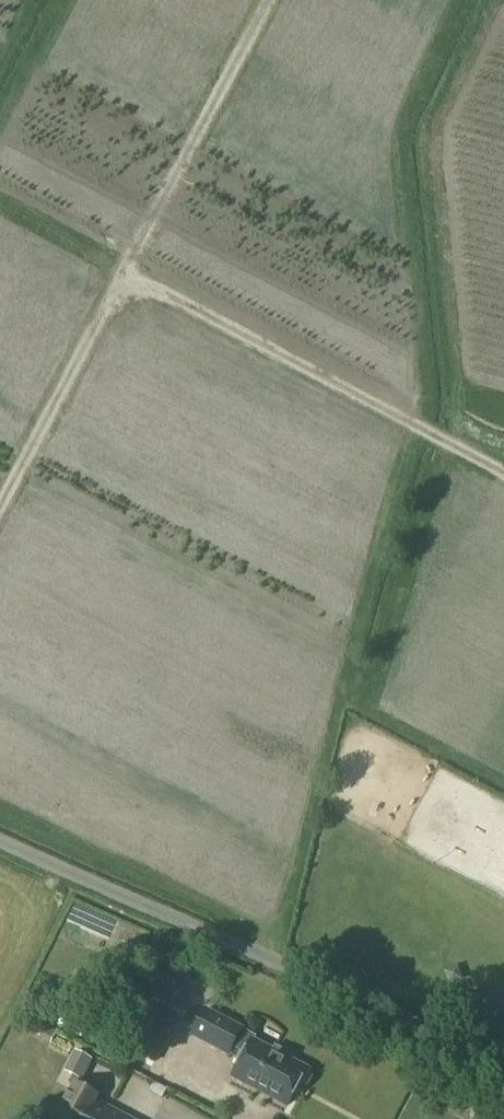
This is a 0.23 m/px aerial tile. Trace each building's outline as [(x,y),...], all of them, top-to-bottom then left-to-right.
[(161,1036),(173,1013),(155,1004),(143,1027),(161,1036)] [(205,1011),(192,1036),(228,1055),(232,1048),(245,1055),(232,1078),(258,1091),(259,1090),(266,1094),(265,1095),(287,1107),(306,1070),(289,1061),(292,1056),(275,1047),(272,1052),(253,1042),(255,1038),(241,1031),(241,1030),(205,1011)] [(65,1032),(70,1020),(54,1014),(49,1025),(65,1032)] [(71,1055),(61,1075),(78,1084),(89,1063),(71,1055)] [(142,1082),(132,1108),(148,1113),(157,1088),(142,1082)] [(58,1118),(128,1118),(96,1102),(98,1099),(75,1087),(58,1118)]
